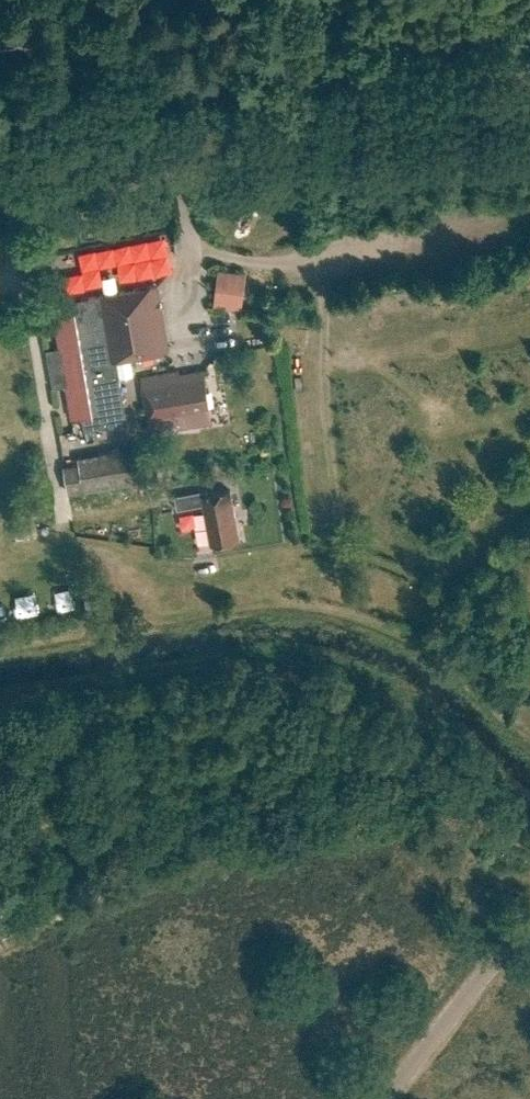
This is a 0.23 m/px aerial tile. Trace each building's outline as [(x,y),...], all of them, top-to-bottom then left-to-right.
[(221,286),(219,305),(242,307),(246,272),(228,270),(226,287),(221,286)] [(82,416),(85,431),(127,423),(116,360),(169,351),(158,286),(82,299),(79,304),(80,311),(54,315),(59,348),(47,350),(53,388),(66,386),(72,418),(82,416)] [(204,411),(210,410),(203,370),(178,375),(178,372),(142,378),(151,429),(178,425),(179,429),(206,424),(204,411)] [(81,463),(65,466),(70,492),(147,478),(142,447),(80,458),(81,463)] [(205,490),(175,496),(177,509),(203,504),(211,543),(239,538),(230,490),(206,495),(205,490)]
